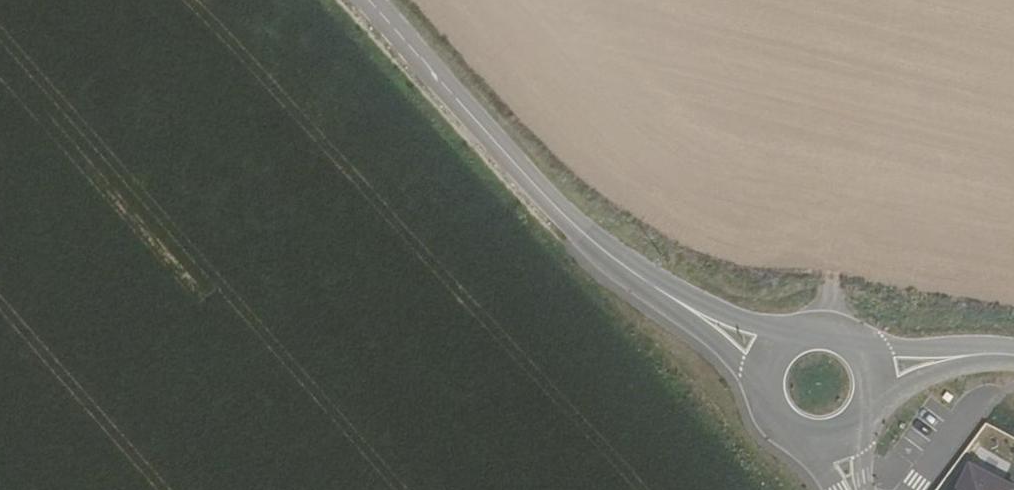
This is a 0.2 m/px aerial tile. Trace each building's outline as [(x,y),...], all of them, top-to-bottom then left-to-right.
[(960,489),(1013,489),(971,467),(960,489)]
